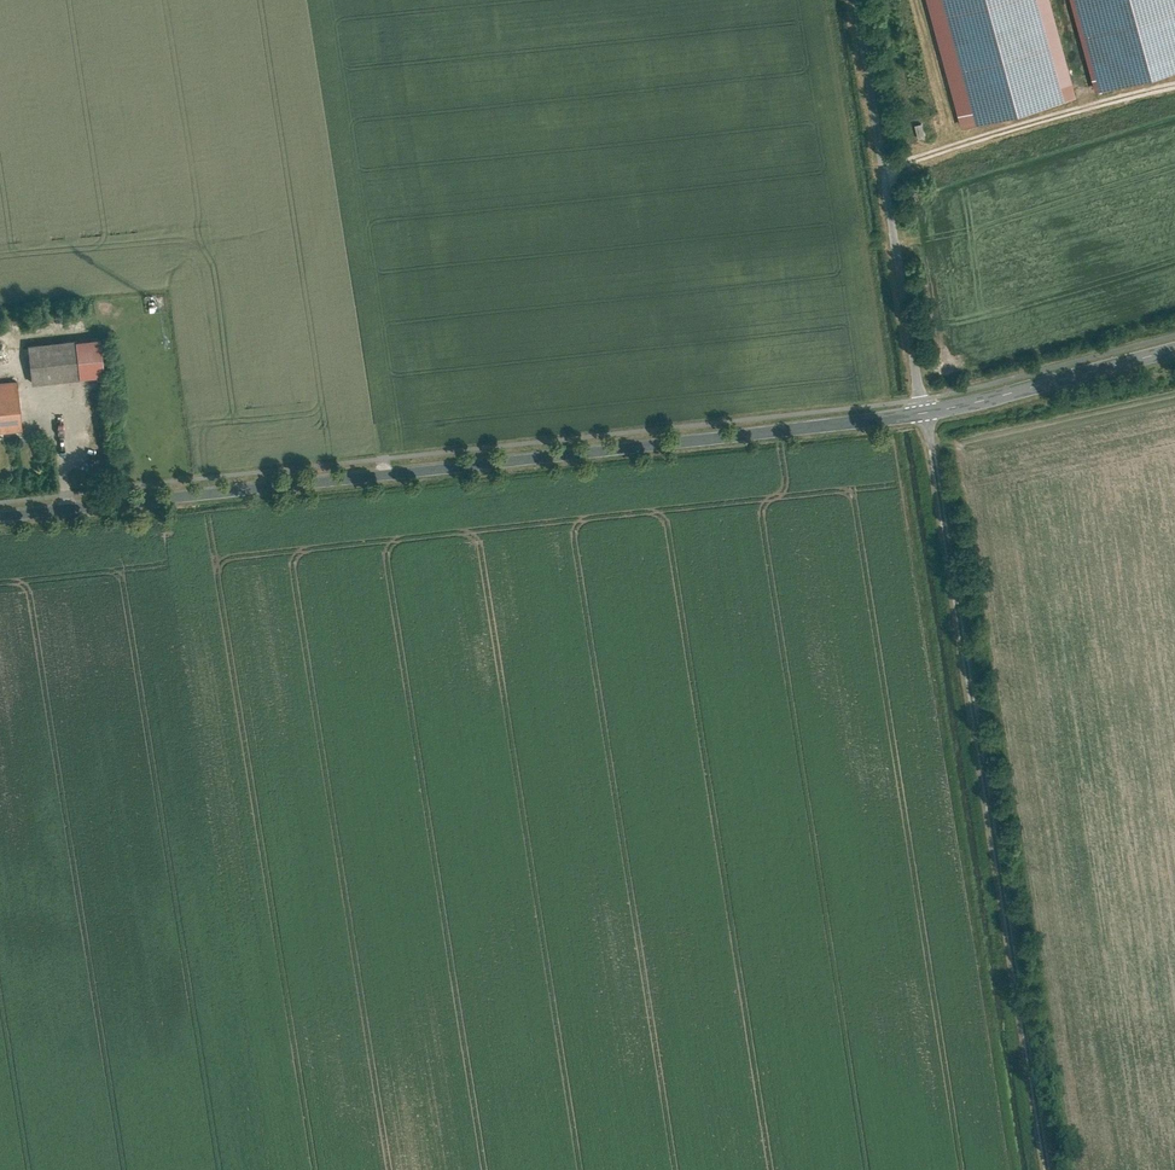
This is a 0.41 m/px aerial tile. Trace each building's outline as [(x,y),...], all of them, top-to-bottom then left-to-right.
[(960,128),(1077,97),(1051,0),(926,0),(960,128)] [(1094,89),(1174,68),(1174,0),(1070,0),(1094,89)] [(101,335),(75,338),(79,376),(105,373),(101,335)] [(75,337),(28,342),(32,382),(80,377),(79,376),(75,338),(75,337)] [(0,381),(0,431),(22,429),(17,379),(0,381)]
